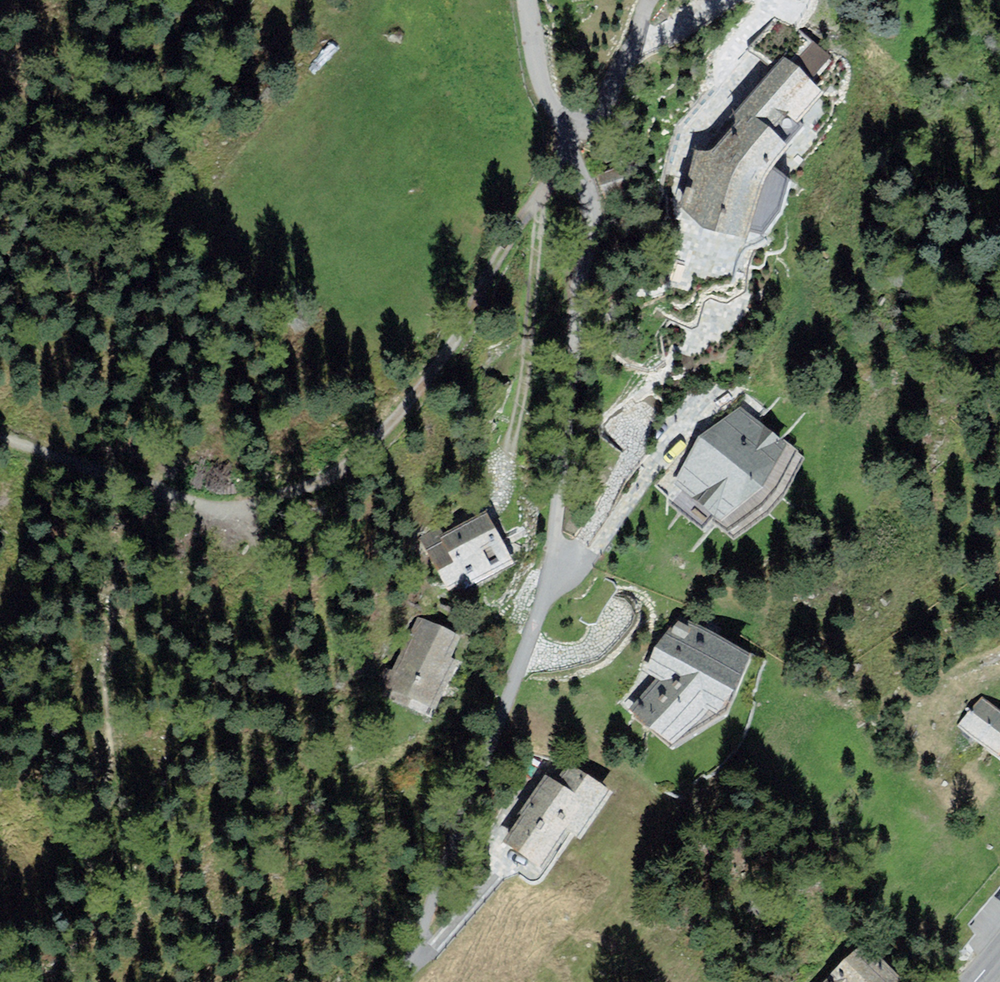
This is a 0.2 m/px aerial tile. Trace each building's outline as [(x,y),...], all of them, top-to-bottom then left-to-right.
[(841,93),(801,58),(753,114),(762,122),(771,113),(800,140),(841,93)] [(734,152),(736,154),(718,151),(706,226),(778,237),(787,180),(813,153),(800,140),(771,113),(762,122),(734,152)] [(753,410),(715,440),(687,483),(753,524),(790,499),(796,491),(812,452),(753,410)] [(509,514),(438,552),(462,596),(533,558),(509,514)] [(777,662),(691,620),(663,676),(672,681),(732,709),(750,718),(777,662)] [(460,707),(484,639),(438,622),(413,690),(460,707)] [(672,681),(648,712),(701,751),(732,709),(672,681)] [(970,727),(999,746),(999,705),(989,698),(970,727)] [(572,783),(563,778),(523,843),(564,869),(588,831),(606,841),(634,795),(583,764),(572,783)] [(852,981),(915,981),(882,951),(852,981)]
